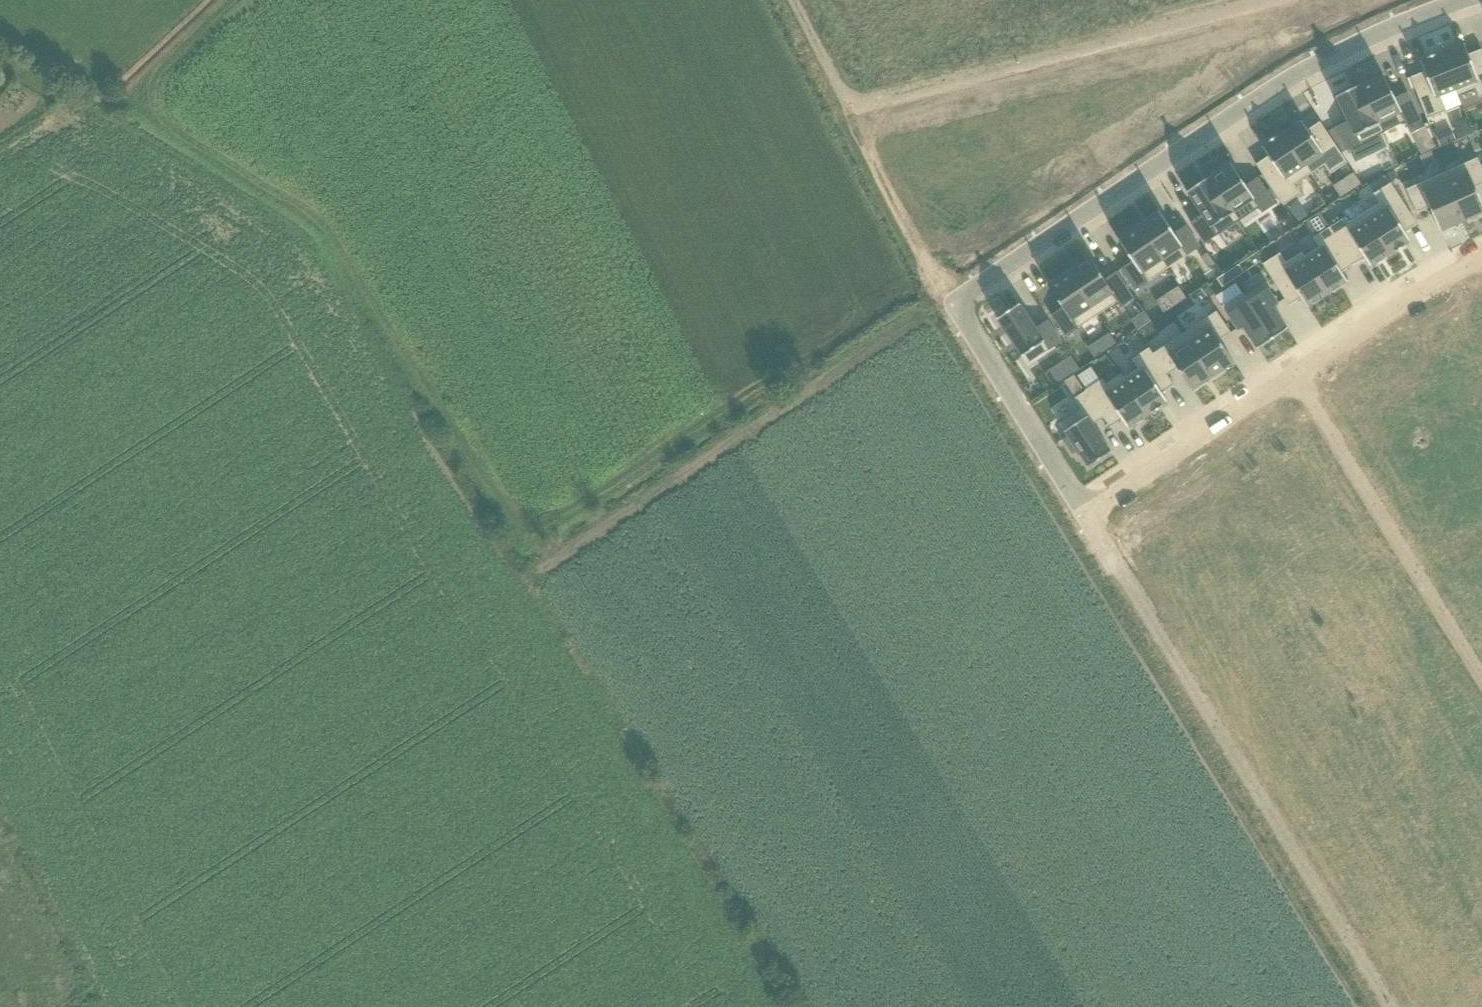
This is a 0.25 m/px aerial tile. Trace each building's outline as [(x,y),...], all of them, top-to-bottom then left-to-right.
[(1442,53),(1459,94),(1475,88),(1479,98),(1481,97),(1481,49),(1468,54),(1464,44),(1442,53)] [(1424,72),(1411,77),(1427,119),(1446,111),(1440,96),(1456,90),(1458,94),(1459,94),(1442,53),(1437,54),(1426,58),(1427,59),(1420,61),(1424,72)] [(1360,84),(1359,85),(1383,133),(1405,122),(1408,128),(1421,121),(1407,92),(1395,98),(1383,74),(1360,85),(1360,84)] [(1348,121),(1335,127),(1347,150),(1383,133),(1359,85),(1336,96),(1348,121)] [(1302,120),(1282,134),(1309,175),(1324,165),(1330,174),(1347,163),(1320,122),(1308,130),(1302,120)] [(1268,156),(1256,164),(1283,205),(1300,194),(1294,185),(1309,175),(1282,134),(1277,137),(1277,136),(1267,142),(1268,143),(1262,147),(1268,156)] [(1442,173),(1463,221),(1481,213),(1481,202),(1475,187),(1481,184),(1481,168),(1477,157),(1442,173)] [(1210,176),(1209,177),(1238,221),(1259,208),(1262,213),(1275,204),(1257,178),(1246,185),(1231,163),(1210,177),(1210,176)] [(1442,173),(1406,189),(1417,213),(1429,207),(1440,232),(1463,221),(1442,173)] [(1209,177),(1187,192),(1202,214),(1191,222),(1205,243),(1238,221),(1209,177)] [(1380,203),(1364,212),(1391,254),(1395,251),(1396,252),(1406,246),(1405,245),(1411,241),(1405,232),(1417,224),(1391,182),(1374,193),(1380,203)] [(1159,211),(1138,225),(1168,268),(1200,247),(1186,225),(1174,233),(1159,211)] [(1346,217),(1329,227),(1353,265),(1365,257),(1371,267),(1391,254),(1364,212),(1349,222),(1346,217)] [(1138,225),(1118,238),(1132,261),(1121,268),(1135,290),(1168,268),(1138,225)] [(1302,252),(1301,253),(1327,294),(1348,282),(1342,272),(1353,265),(1329,227),(1313,238),(1319,247),(1304,256),(1302,252)] [(1280,253),(1263,264),(1289,305),(1301,298),(1307,307),(1327,294),(1301,253),(1286,262),(1280,253)] [(1090,257),(1069,271),(1098,315),(1118,302),(1121,307),(1134,299),(1116,272),(1104,279),(1090,257)] [(1239,264),(1228,271),(1233,280),(1244,272),(1239,264)] [(1069,271),(1048,285),(1063,307),(1051,315),(1066,336),(1098,315),(1069,271)] [(1228,271),(1217,278),(1222,287),(1233,280),(1228,271)] [(1243,292),(1242,293),(1273,339),(1288,329),(1273,307),(1278,303),(1265,283),(1246,296),(1243,292)] [(1242,293),(1222,306),(1238,330),(1243,327),(1258,349),(1273,339),(1242,293)] [(1020,303),(997,319),(1028,364),(1062,342),(1048,320),(1036,328),(1020,303)] [(1217,311),(1184,332),(1213,376),(1234,362),(1219,340),(1231,332),(1217,311)] [(1149,347),(1149,348),(1173,385),(1174,384),(1167,375),(1178,368),(1193,390),(1213,376),(1184,332),(1153,353),(1149,347)] [(1121,373),(1120,374),(1148,415),(1153,412),(1153,413),(1163,406),(1162,406),(1168,402),(1162,393),(1173,385),(1149,348),(1132,359),(1138,368),(1124,377),(1121,373)] [(1080,369),(1071,357),(1046,374),(1054,386),(1080,369)] [(1102,379),(1085,390),(1086,391),(1110,427),(1122,419),(1128,428),(1148,415),(1120,374),(1106,384),(1102,379)] [(1081,409),(1059,423),(1068,436),(1063,439),(1073,454),(1078,450),(1089,467),(1111,452),(1093,424),(1103,418),(1110,427),(1086,391),(1074,399),(1081,409)] [(1453,496),(1443,502),(1449,512),(1459,506),(1453,496)] [(1459,506),(1449,512),(1456,522),(1465,516),(1459,506)] [(1300,612),(1293,617),(1301,630),(1308,625),(1300,612)] [(1320,643),(1313,648),(1321,660),(1328,656),(1320,643)] [(1328,656),(1321,660),(1329,673),(1335,669),(1328,656)] [(1341,689),(1334,693),(1342,706),(1349,702),(1341,689)] [(1349,702),(1342,706),(1350,719),(1357,715),(1349,702)] [(1373,729),(1366,733),(1374,746),(1381,741),(1373,729)] [(1381,741),(1374,746),(1382,758),(1389,754),(1381,741)]
